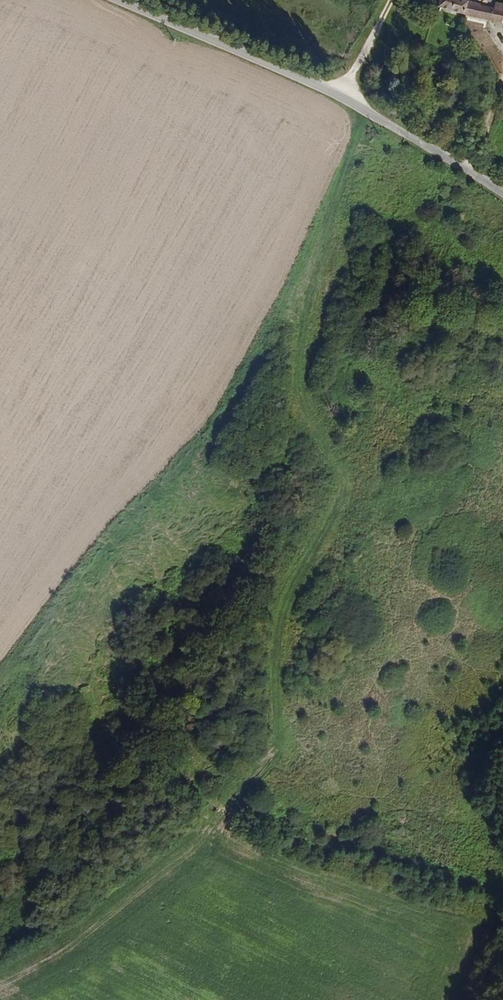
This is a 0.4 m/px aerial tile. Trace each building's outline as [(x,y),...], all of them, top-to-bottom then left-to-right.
[(482,0),(432,0),(431,0),(492,17),(496,5),(482,0)]
